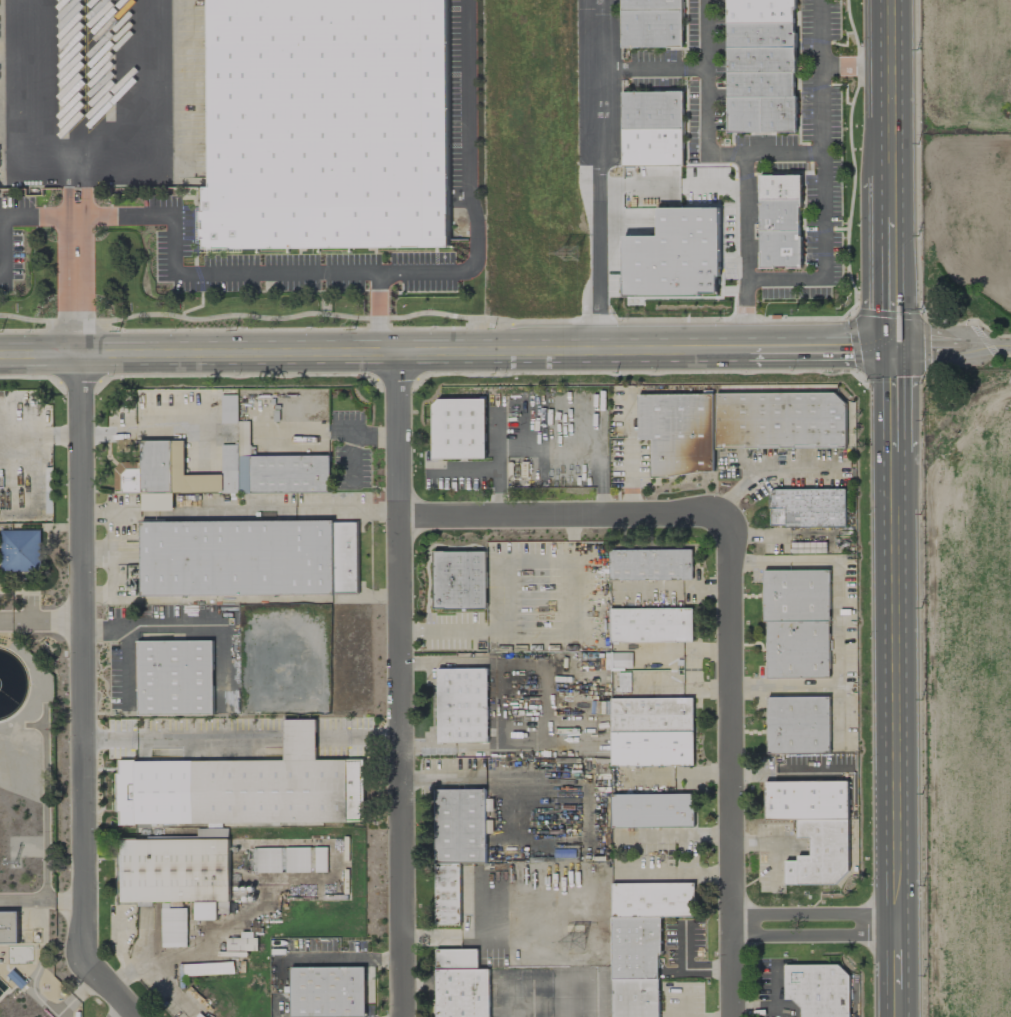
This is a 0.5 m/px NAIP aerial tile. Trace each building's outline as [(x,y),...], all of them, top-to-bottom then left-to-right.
[(202,248),(204,0),(448,0),(450,244),(202,248)] [(622,10),(622,0),(682,0),(682,10),(622,10)] [(727,23),(793,23),(793,8),(795,8),(795,0),(727,0),(727,23)] [(622,10),(622,48),(682,47),(682,10),(622,10)] [(727,23),(727,48),(795,47),(795,33),(793,33),(793,23),(727,23)] [(727,48),(727,73),(793,72),(795,72),(795,47),(727,48)] [(727,73),(727,97),(762,97),(794,97),(794,96),(793,72),(727,73)] [(622,92),(682,91),(682,128),(622,129),(622,92)] [(762,132),(796,132),(796,96),(794,96),(794,97),(762,97),(762,132)] [(727,97),(728,133),(762,132),(762,97),(727,97)] [(622,129),(622,166),(683,166),(682,128),(622,129)] [(759,175),(801,175),(801,199),(760,200),(759,175)] [(760,200),(760,231),(799,231),(798,206),(801,206),(801,199),(760,200)] [(718,208),(719,276),(716,276),(716,294),(698,294),(698,296),(624,297),(623,237),(658,236),(658,208),(718,208)] [(760,231),(760,268),(774,268),(774,266),(787,266),(787,268),(802,268),(801,236),(799,236),(799,231),(760,231)] [(844,448),(844,393),(638,394),(638,440),(651,440),(651,475),(714,475),(714,449),(844,448)] [(222,423),(238,423),(237,395),(221,395),(222,423)] [(433,459),(486,459),(485,399),(432,400),(433,459)] [(330,493),(330,456),(250,456),(250,422),(238,422),(238,445),(221,445),(221,475),(184,475),(184,441),(141,441),(141,463),(114,463),(114,493),(141,493),(142,511),(173,511),(173,493),(330,493)] [(846,526),(845,488),(769,490),(770,528),(846,526)] [(141,522),(142,596),(358,594),(358,520),(141,522)] [(41,531),(2,530),(1,571),(40,572),(41,531)] [(791,554),(827,553),(826,542),(790,543),(791,554)] [(692,549),(608,550),(609,581),(693,580),(692,549)] [(486,551),(433,552),(434,609),(487,608),(486,551)] [(767,679),(830,678),(829,570),(764,570),(764,622),(767,622),(767,679)] [(692,608),(610,609),(610,642),(692,642),(692,608)] [(214,715),(213,641),(137,642),(138,716),(214,715)] [(631,644),(632,660),(652,660),(652,655),(657,654),(657,643),(631,644)] [(631,692),(631,653),(611,652),(610,671),(618,671),(617,692),(631,692)] [(488,742),(487,668),(437,669),(438,743),(488,742)] [(769,755),(830,754),(829,696),(768,697),(769,755)] [(694,765),(693,698),(610,699),(611,767),(694,765)] [(284,760),(117,761),(117,824),(364,822),(363,760),(316,760),(316,720),(284,720),(284,760)] [(765,782),(765,820),(797,820),(797,839),(810,839),(810,856),(797,856),(797,861),(786,861),(786,885),(847,885),(848,782),(765,782)] [(460,863),(486,863),(485,789),(436,790),(437,925),(461,925),(460,863)] [(694,794),(610,795),(611,828),(694,827),(694,794)] [(195,903),(195,920),(216,920),(216,902),(229,901),(229,840),(120,840),(120,903),(136,903),(195,903)] [(254,873),(327,872),(327,847),(253,849),(254,873)] [(612,1016),(660,1016),(659,917),(695,917),(695,883),(612,883),(612,1016)] [(169,909),(169,903),(161,903),(162,947),(187,947),(186,908),(169,909)] [(0,912),(0,944),(19,944),(19,912),(0,912)] [(256,951),(256,932),(241,933),(241,938),(226,939),(226,951),(256,951)] [(489,969),(478,969),(478,949),(435,949),(436,1016),(490,1016),(489,969)] [(183,965),(184,976),(234,974),(234,963),(183,965)] [(849,965),(784,965),(785,1002),(801,1002),(801,1016),(849,1016),(849,965)] [(291,1016),(365,1016),(365,967),(291,968),(291,1016)]
